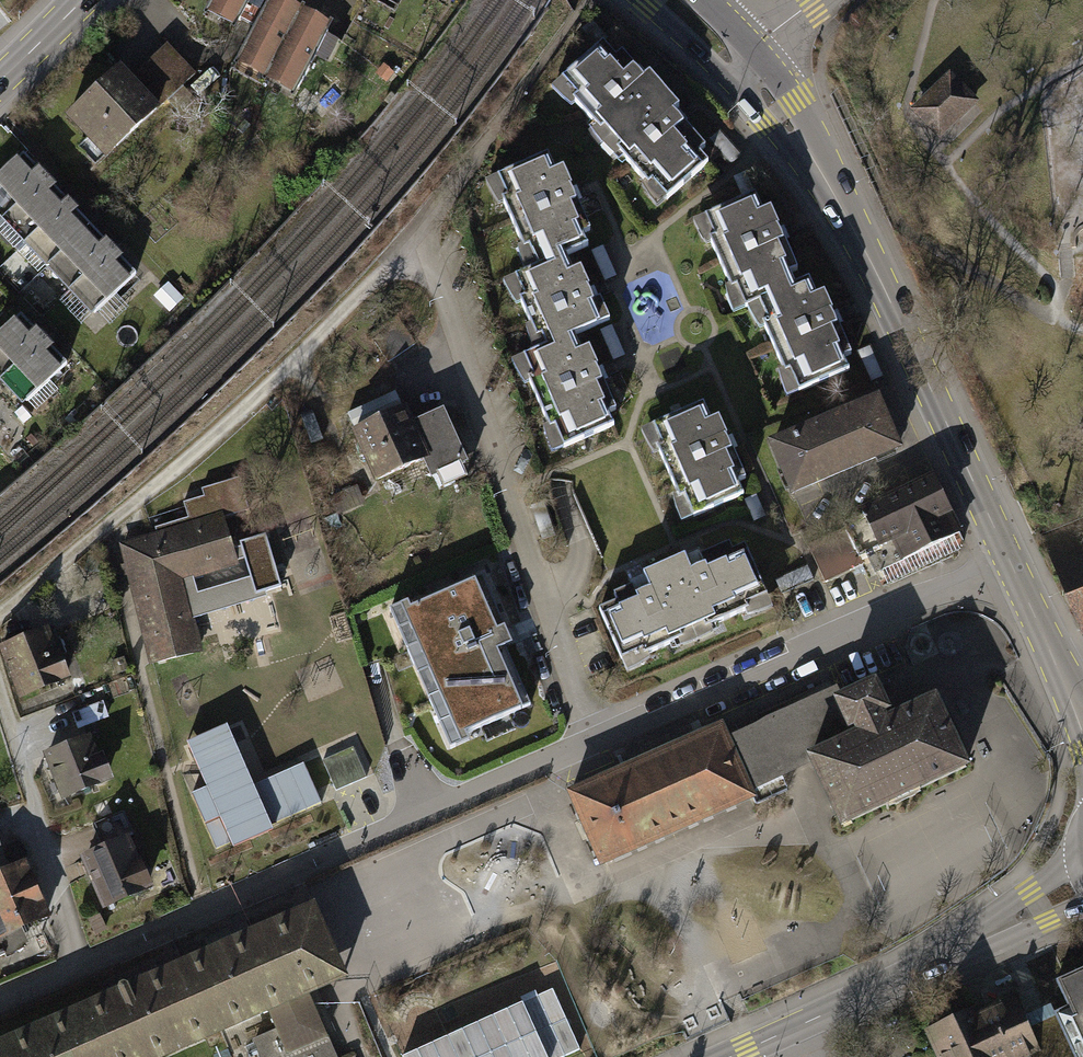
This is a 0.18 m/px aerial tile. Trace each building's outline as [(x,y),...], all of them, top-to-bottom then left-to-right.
[(206,15),(235,32),(253,0),(215,0),(206,15)] [(274,0),(271,0),(233,67),(265,85),(304,17),(274,0)] [(331,31),(304,17),(265,85),(293,99),(331,31)] [(604,44),(562,80),(579,99),(575,102),(645,181),(648,178),(667,200),(707,164),(699,154),(706,148),(679,119),(675,113),(679,109),(650,76),(643,82),(637,76),(633,71),(636,68),(622,53),(616,58),(604,44)] [(120,71),(68,121),(107,162),(195,77),(166,47),(130,81),(120,71)] [(950,77),(916,110),(940,135),(974,102),(950,77)] [(0,180),(0,212),(6,218),(46,181),(24,157),(0,180)] [(501,186),(541,278),(568,265),(589,256),(583,243),(594,238),(569,180),(561,183),(553,164),(501,186)] [(46,181),(6,218),(28,242),(68,205),(46,181)] [(716,235),(711,237),(732,287),(738,285),(747,306),(760,300),(796,285),(790,270),(797,267),(771,206),(763,210),(755,193),(707,214),(716,235)] [(68,205),(28,242),(50,265),(90,228),(68,205)] [(90,228),(50,265),(73,289),(112,251),(90,228)] [(112,251),(73,289),(95,312),(135,275),(112,251)] [(595,319),(568,265),(541,278),(512,293),(548,366),(575,355),(597,342),(587,323),(595,319)] [(769,320),(764,322),(786,373),(792,371),(801,391),(850,370),(843,356),(851,352),(825,292),(816,296),(809,279),(796,285),(760,300),(769,320)] [(20,315),(0,335),(0,372),(5,376),(43,339),(20,315)] [(66,363),(43,339),(5,376),(28,400),(66,363)] [(580,366),(575,355),(525,377),(564,465),(622,439),(614,421),(621,418),(594,359),(580,366)] [(877,401),(775,444),(794,489),(896,446),(877,401)] [(663,446),(657,448),(679,499),(685,496),(694,517),(743,496),(736,482),(744,478),(718,417),(709,421),(702,404),(653,425),(663,446)] [(402,410),(354,431),(376,481),(422,462),(428,475),(464,459),(443,412),(409,426),(402,410)] [(157,535),(128,544),(142,603),(137,605),(151,663),(198,651),(198,647),(184,594),(178,596),(174,580),(234,562),(235,560),(223,517),(248,509),(239,477),(201,488),(203,496),(183,502),(188,517),(155,527),(157,535)] [(844,527),(809,544),(826,581),(863,564),(858,554),(866,551),(876,572),(960,533),(935,480),(842,523),(844,527)] [(263,535),(238,542),(254,592),(279,584),(263,535)] [(729,540),(687,559),(685,555),(665,563),(693,628),(704,623),(706,628),(748,609),(746,604),(768,595),(746,544),(733,550),(729,540)] [(1052,552),(1082,630),(1082,540),(1052,552)] [(645,572),(646,577),(604,595),(608,604),(595,610),(617,660),(639,651),(641,656),(684,638),(681,633),(693,628),(665,563),(645,572)] [(482,575),(405,608),(460,736),(531,705),(505,644),(511,642),(482,575)] [(46,629),(2,647),(21,693),(65,675),(46,629)] [(752,795),(749,789),(812,761),(841,824),(888,803),(889,805),(921,791),(920,788),(966,767),(935,699),(890,719),(885,710),(886,710),(874,684),(840,699),(836,690),(727,739),(720,725),(570,793),(602,863),(752,795)] [(221,728),(182,745),(202,790),(189,796),(213,852),(317,807),(299,765),(246,787),(221,728)] [(87,736),(46,754),(65,797),(106,780),(87,736)] [(347,749),(318,761),(331,791),(360,778),(347,749)] [(127,838),(83,857),(103,904),(146,885),(127,838)] [(0,874),(0,956),(21,947),(24,940),(19,928),(46,917),(25,864),(0,874)] [(0,1043),(0,1056),(161,1056),(268,1009),(277,1030),(255,1040),(262,1056),(335,1056),(307,992),(344,976),(325,931),(313,905),(178,965),(0,1043)] [(1055,978),(1067,1005),(1055,1011),(1075,1056),(1082,1056),(1082,966),(1055,978)] [(404,1056),(561,1056),(579,1049),(553,989),(404,1056)] [(1010,991),(921,1025),(933,1056),(1020,1056),(1033,1052),(1010,991)]
